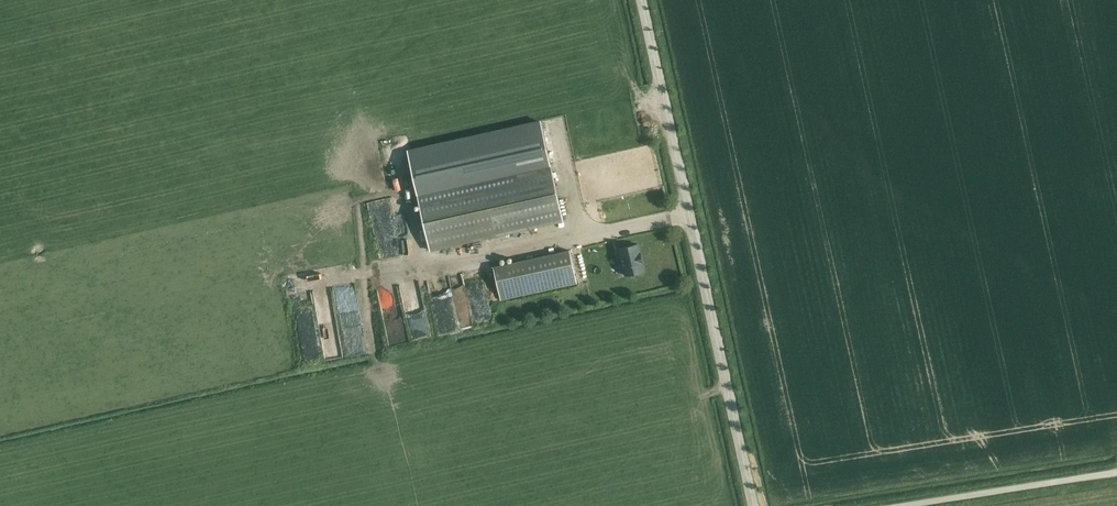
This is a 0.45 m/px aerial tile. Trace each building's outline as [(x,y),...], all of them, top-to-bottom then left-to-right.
[(538,115),(405,146),(430,252),(563,222),(538,115)] [(369,202),(380,259),(400,255),(389,198),(369,202)] [(637,244),(619,248),(625,275),(632,274),(632,276),(638,275),(638,272),(644,271),(642,262),(640,253),(637,244)] [(500,300),(566,285),(577,283),(569,250),(493,267),(500,300)] [(425,336),(435,333),(436,328),(430,300),(427,299),(425,312),(418,280),(413,279),(404,281),(404,284),(405,291),(405,294),(411,325),(418,327),(420,318),(424,317),(427,317),(424,333),(417,332),(416,336),(421,335),(425,336)] [(308,304),(306,282),(291,283),(292,305),(308,304)]
